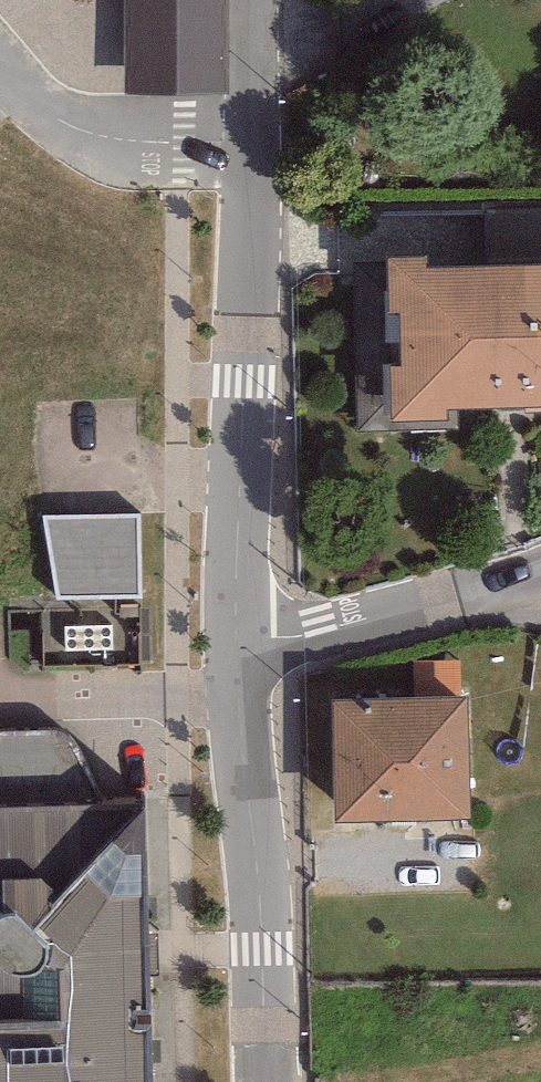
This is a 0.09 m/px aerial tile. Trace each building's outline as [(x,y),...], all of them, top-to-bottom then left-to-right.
[(115,113),(231,112),(229,0),(114,0),(115,113)] [(380,253),(383,303),(394,303),(397,363),(382,363),(384,411),(437,408),(436,399),(540,394),(540,259),(424,266),(418,251),(380,253)] [(141,588),(137,504),(47,509),(51,592),(141,588)] [(459,688),(324,698),(333,814),(468,803),(459,688)] [(156,794),(0,797),(0,1081),(162,1081),(156,794)]
